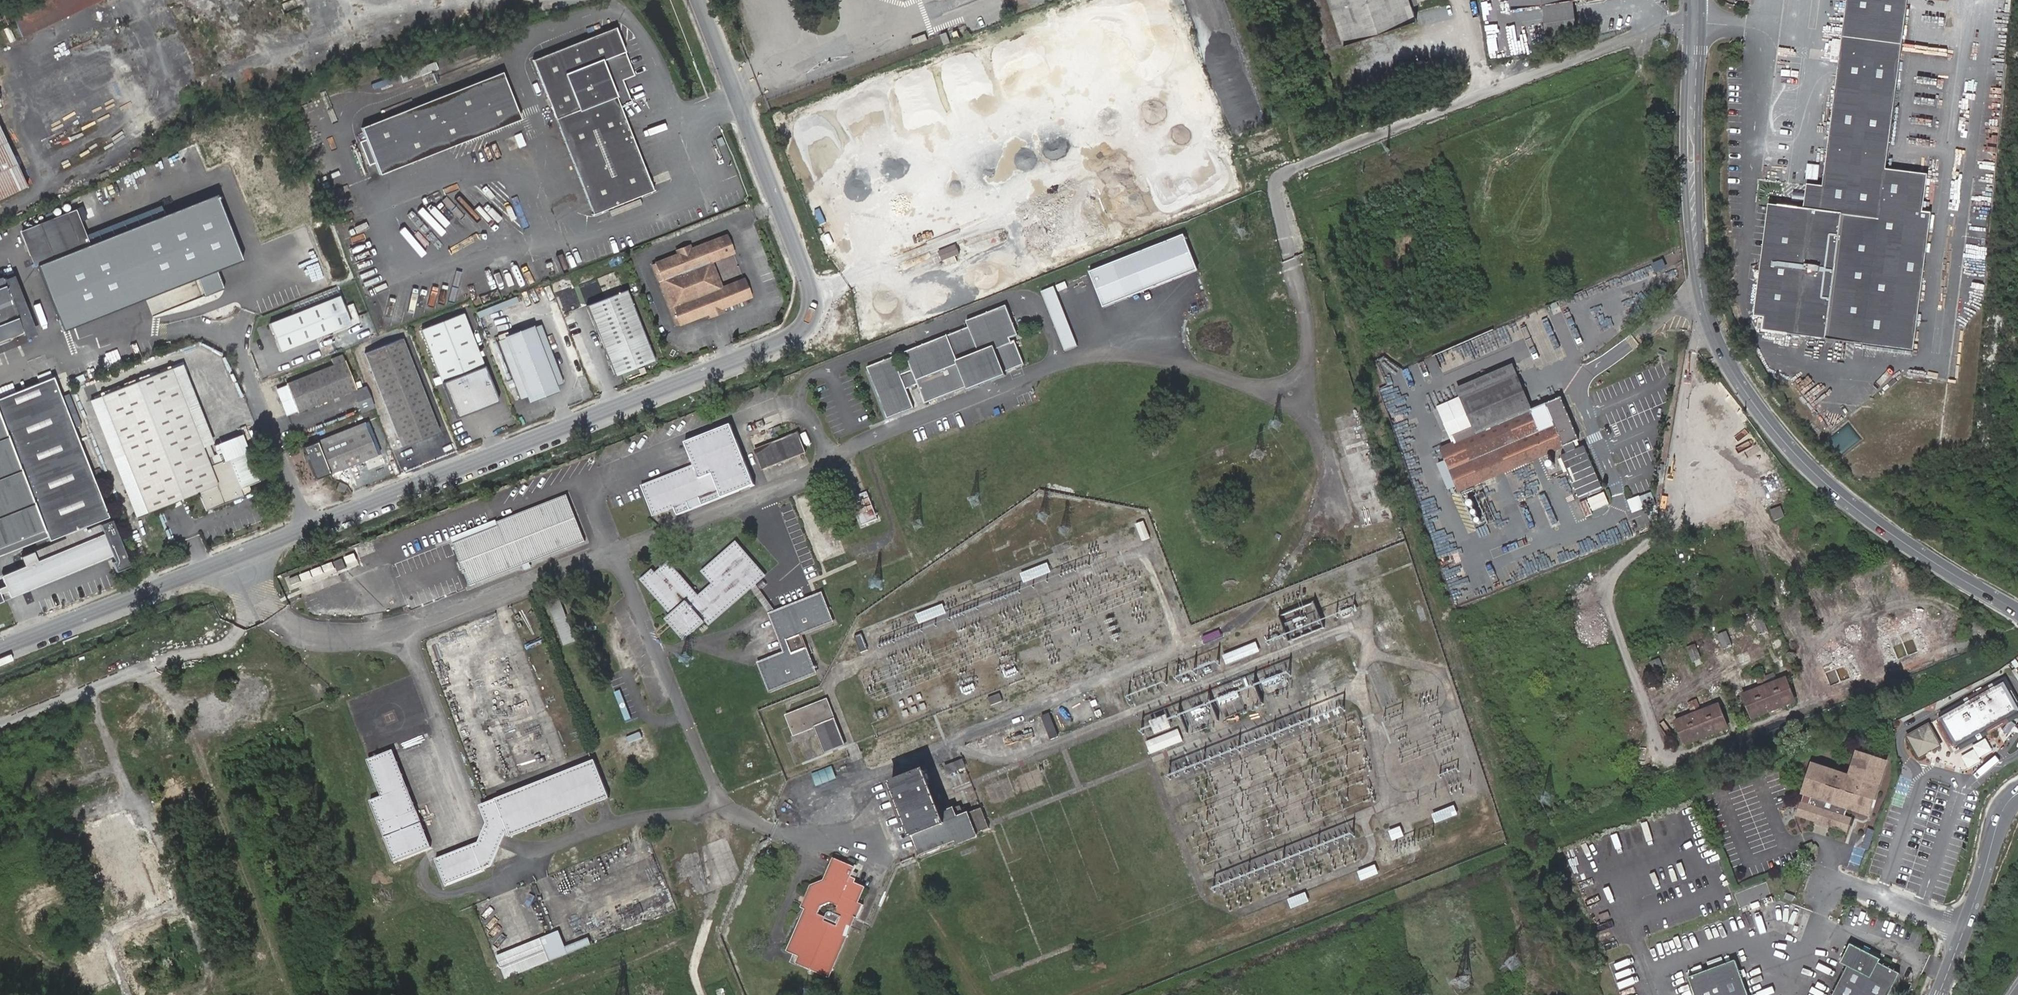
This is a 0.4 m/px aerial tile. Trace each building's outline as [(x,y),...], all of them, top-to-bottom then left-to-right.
[(26,35),(102,0),(27,0),(13,6),(26,35)] [(1343,44),(1416,21),(1409,0),(1329,0),(1343,44)] [(1909,0),(1847,0),(1822,187),(1806,185),(1803,210),(1777,206),(1761,331),(1914,351),(1936,176),(1886,170),(1909,0)] [(634,75),(615,28),(533,60),(592,214),(653,191),(620,107),(632,103),(623,80),(634,75)] [(520,119),(502,72),(362,127),(367,139),(361,141),(370,165),(376,162),(381,174),(520,119)] [(32,186),(0,120),(0,201),(32,186)] [(522,132),(515,134),(519,144),(525,142),(522,132)] [(73,209),(29,226),(43,263),(68,326),(244,258),(219,194),(87,245),(73,209)] [(1761,331),(1777,206),(1772,206),(1764,264),(1756,330),(1761,331)] [(43,263),(29,226),(22,230),(36,265),(43,263)] [(677,324),(707,313),(720,308),(749,297),(742,279),(718,288),(709,262),(731,253),(725,235),(697,246),(684,251),(653,263),(677,324)] [(1104,308),(1197,271),(1183,236),(1090,273),(1104,308)] [(683,247),(684,251),(697,246),(695,242),(683,247)] [(941,250),(945,259),(962,253),(959,244),(941,250)] [(1660,261),(1651,265),(1654,273),(1664,269),(1660,261)] [(674,325),(677,324),(653,263),(650,264),(674,325)] [(14,275),(3,279),(25,337),(36,334),(14,275)] [(3,279),(0,280),(0,348),(25,339),(25,337),(3,279)] [(1078,346),(1054,288),(1041,293),(1065,351),(1078,346)] [(626,290),(587,306),(615,375),(654,360),(626,290)] [(283,352),(353,325),(343,297),(273,324),(283,352)] [(887,420),(914,409),(906,390),(918,386),(925,405),(966,389),(967,393),(1006,378),(1004,374),(1024,365),(1015,341),(1011,343),(1010,340),(1018,337),(1006,307),(966,323),(968,328),(904,354),(910,367),(911,371),(900,375),(899,371),(893,357),(866,368),(887,420)] [(720,308),(707,313),(708,316),(721,311),(720,308)] [(499,401),(464,312),(423,328),(458,417),(499,401)] [(541,324),(497,340),(519,398),(526,395),(554,385),(562,382),(541,324)] [(367,351),(403,445),(440,431),(403,337),(367,351)] [(291,385),(281,389),(290,413),(300,409),(301,412),(360,389),(349,360),(347,361),(345,354),(335,358),(338,364),(290,383),(291,385)] [(35,380),(49,376),(43,360),(30,365),(35,380)] [(1452,444),(1442,449),(1459,491),(1563,449),(1555,430),(1543,434),(1514,363),(1455,387),(1459,397),(1437,406),(1452,444)] [(307,366),(286,371),(287,379),(309,374),(307,366)] [(208,457),(174,367),(102,395),(147,511),(201,491),(209,510),(234,500),(241,486),(230,459),(226,461),(212,466),(208,457)] [(899,371),(900,375),(911,371),(910,367),(899,371)] [(55,374),(0,395),(0,549),(48,532),(50,539),(66,533),(67,537),(22,554),(26,566),(32,582),(112,552),(113,555),(115,560),(112,561),(116,571),(131,566),(113,519),(88,529),(86,524),(110,515),(55,374)] [(554,385),(526,395),(529,401),(557,391),(554,385)] [(95,398),(140,514),(147,511),(102,395),(95,398)] [(1342,426),(1365,527),(1393,520),(1370,420),(1342,426)] [(731,424),(686,443),(694,465),(642,485),(653,516),(674,508),(677,515),(691,510),(689,503),(700,499),(703,505),(754,485),(731,424)] [(1841,455),(1861,438),(1848,424),(1829,441),(1841,455)] [(366,427),(312,450),(322,477),(378,454),(366,427)] [(799,432),(755,450),(763,470),(806,453),(799,432)] [(222,451),(208,457),(212,466),(226,461),(222,451)] [(241,486),(242,489),(261,482),(250,452),(230,459),(241,486)] [(1697,512),(1737,499),(1723,460),(1684,474),(1697,512)] [(1770,495),(1781,490),(1771,469),(1760,474),(1770,495)] [(337,488),(345,492),(348,485),(340,481),(337,488)] [(852,497),(853,500),(869,494),(868,491),(852,497)] [(1607,492),(1581,501),(1585,514),(1612,505),(1607,492)] [(470,585),(585,540),(567,493),(497,521),(499,525),(453,543),(470,585)] [(869,494),(853,500),(862,524),(878,518),(869,494)] [(1780,507),(1770,511),(1774,522),(1784,518),(1780,507)] [(1636,518),(1642,530),(1654,525),(1648,512),(1636,518)] [(453,543),(499,525),(497,521),(496,519),(451,537),(453,543)] [(1144,523),(1137,527),(1143,542),(1151,538),(1144,523)] [(803,531),(818,584),(842,578),(828,524),(803,531)] [(50,539),(48,532),(0,549),(0,557),(50,539)] [(708,622),(748,588),(753,583),(763,575),(734,542),(702,570),(712,582),(698,595),(669,562),(655,574),(653,571),(643,580),(672,615),(689,634),(702,621),(697,616),(701,613),(708,622)] [(113,555),(112,552),(32,582),(26,566),(0,576),(0,594),(1,597),(113,555)] [(339,572),(348,568),(344,558),(335,562),(339,572)] [(1047,563),(1021,574),(1024,582),(1051,571),(1047,563)] [(770,616),(785,655),(792,652),(777,614),(753,583),(748,588),(770,616)] [(792,652),(785,655),(759,665),(769,690),(815,672),(800,634),(832,622),(822,596),(777,614),(792,652)] [(576,643),(560,601),(549,605),(565,647),(576,643)] [(1314,604),(1321,618),(1325,616),(1318,602),(1314,604)] [(1792,622),(1801,619),(1796,604),(1787,608),(1792,622)] [(943,605),(916,615),(919,624),(946,613),(943,605)] [(689,634),(672,615),(668,618),(684,638),(689,634)] [(1765,615),(1754,619),(1759,634),(1770,631),(1765,615)] [(1890,665),(1936,647),(1925,621),(1880,639),(1890,665)] [(1741,625),(1731,628),(1733,635),(1743,632),(1741,625)] [(1729,630),(1719,634),(1723,648),(1733,645),(1729,630)] [(867,649),(861,634),(853,637),(859,652),(867,649)] [(1255,644),(1225,656),(1228,665),(1259,653),(1255,644)] [(1869,674),(1860,647),(1837,655),(1834,645),(1824,649),(1828,660),(1813,665),(1822,691),(1869,674)] [(1655,670),(1664,665),(1660,657),(1651,662),(1655,670)] [(1797,701),(1787,676),(1742,694),(1752,720),(1797,701)] [(2004,683),(1939,720),(1955,747),(2017,712),(2017,709),(2004,683)] [(326,698),(333,695),(330,687),(323,690),(326,698)] [(998,694),(986,698),(989,706),(1001,701),(998,694)] [(816,724),(826,750),(845,742),(828,697),(786,713),(793,732),(816,724)] [(1730,729),(1721,702),(1674,719),(1685,745),(1730,729)] [(1049,715),(1043,718),(1052,740),(1059,737),(1049,715)] [(1172,728),(1167,715),(1150,722),(1155,735),(1172,728)] [(1934,722),(1909,733),(1921,757),(1945,746),(1934,722)] [(1147,743),(1151,752),(1182,741),(1178,731),(1147,743)] [(84,772),(101,766),(90,737),(73,744),(84,772)] [(1963,756),(1969,766),(1996,751),(1988,737),(1974,744),(1976,749),(1963,756)] [(370,797),(396,861),(432,846),(392,749),(367,759),(380,793),(370,797)] [(1871,818),(1888,761),(1857,750),(1849,775),(1811,761),(1797,815),(1848,832),(1851,814),(1871,818)] [(609,798),(595,760),(591,761),(484,803),(480,805),(486,822),(479,842),(436,859),(446,884),(491,867),(505,836),(510,834),(511,836),(609,798)] [(943,767),(946,776),(965,768),(962,760),(943,767)] [(832,765),(812,774),(817,787),(838,778),(832,765)] [(940,810),(924,769),(890,782),(912,839),(914,838),(920,856),(973,835),(973,833),(990,827),(985,815),(982,807),(969,812),(969,810),(956,815),(952,806),(940,810)] [(170,812),(192,805),(184,780),(162,788),(170,812)] [(1453,807),(1434,815),(1437,822),(1457,815),(1453,807)] [(159,900),(128,814),(86,828),(118,915),(159,900)] [(1400,828),(1389,832),(1392,840),(1403,836),(1400,828)] [(811,897),(806,908),(799,922),(801,924),(797,934),(795,933),(788,949),(800,955),(798,960),(828,975),(850,926),(855,915),(859,917),(864,904),(861,902),(866,889),(851,881),(856,869),(834,858),(825,879),(813,885),(807,896),(811,897)] [(1375,866),(1359,872),(1362,880),(1378,874),(1375,866)] [(1306,894),(1289,901),(1291,908),(1308,901),(1306,894)] [(802,907),(806,908),(811,897),(807,896),(802,907)] [(1655,914),(1649,916),(1653,930),(1659,928),(1655,914)] [(566,946),(559,930),(541,938),(550,961),(591,944),(588,937),(566,946)] [(494,956),(504,979),(550,961),(541,938),(494,956)] [(1899,973),(1879,963),(1880,960),(1851,944),(1841,963),(1847,966),(1833,994),(1889,994),(1899,973)] [(1093,955),(1074,962),(1077,969),(1096,962),(1093,955)] [(1735,960),(1688,976),(1695,994),(1748,994),(1735,960)]
